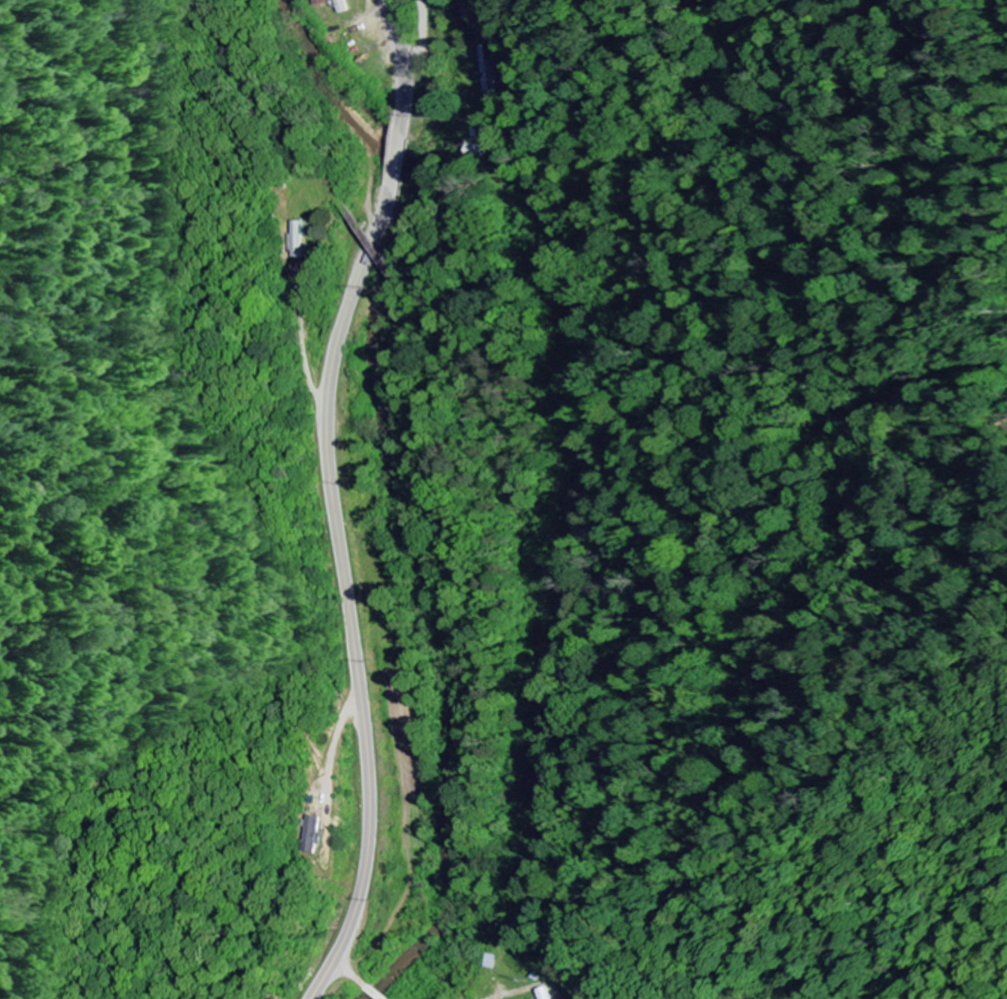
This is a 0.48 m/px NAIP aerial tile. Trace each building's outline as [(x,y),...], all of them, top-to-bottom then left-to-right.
[(481,47),(482,72),(477,72),(478,85),(484,84),(485,96),(495,96),(493,46),(481,47)] [(470,157),(486,157),(486,146),(470,146),(470,157)] [(289,260),(302,260),(302,237),(307,237),(306,222),(291,223),(291,236),(289,236),(289,260)] [(321,819),(306,817),(299,853),(313,855),(315,845),(321,846),(323,835),(318,834),(321,819)] [(540,998),(550,998),(545,988),(537,991),(540,998)]
